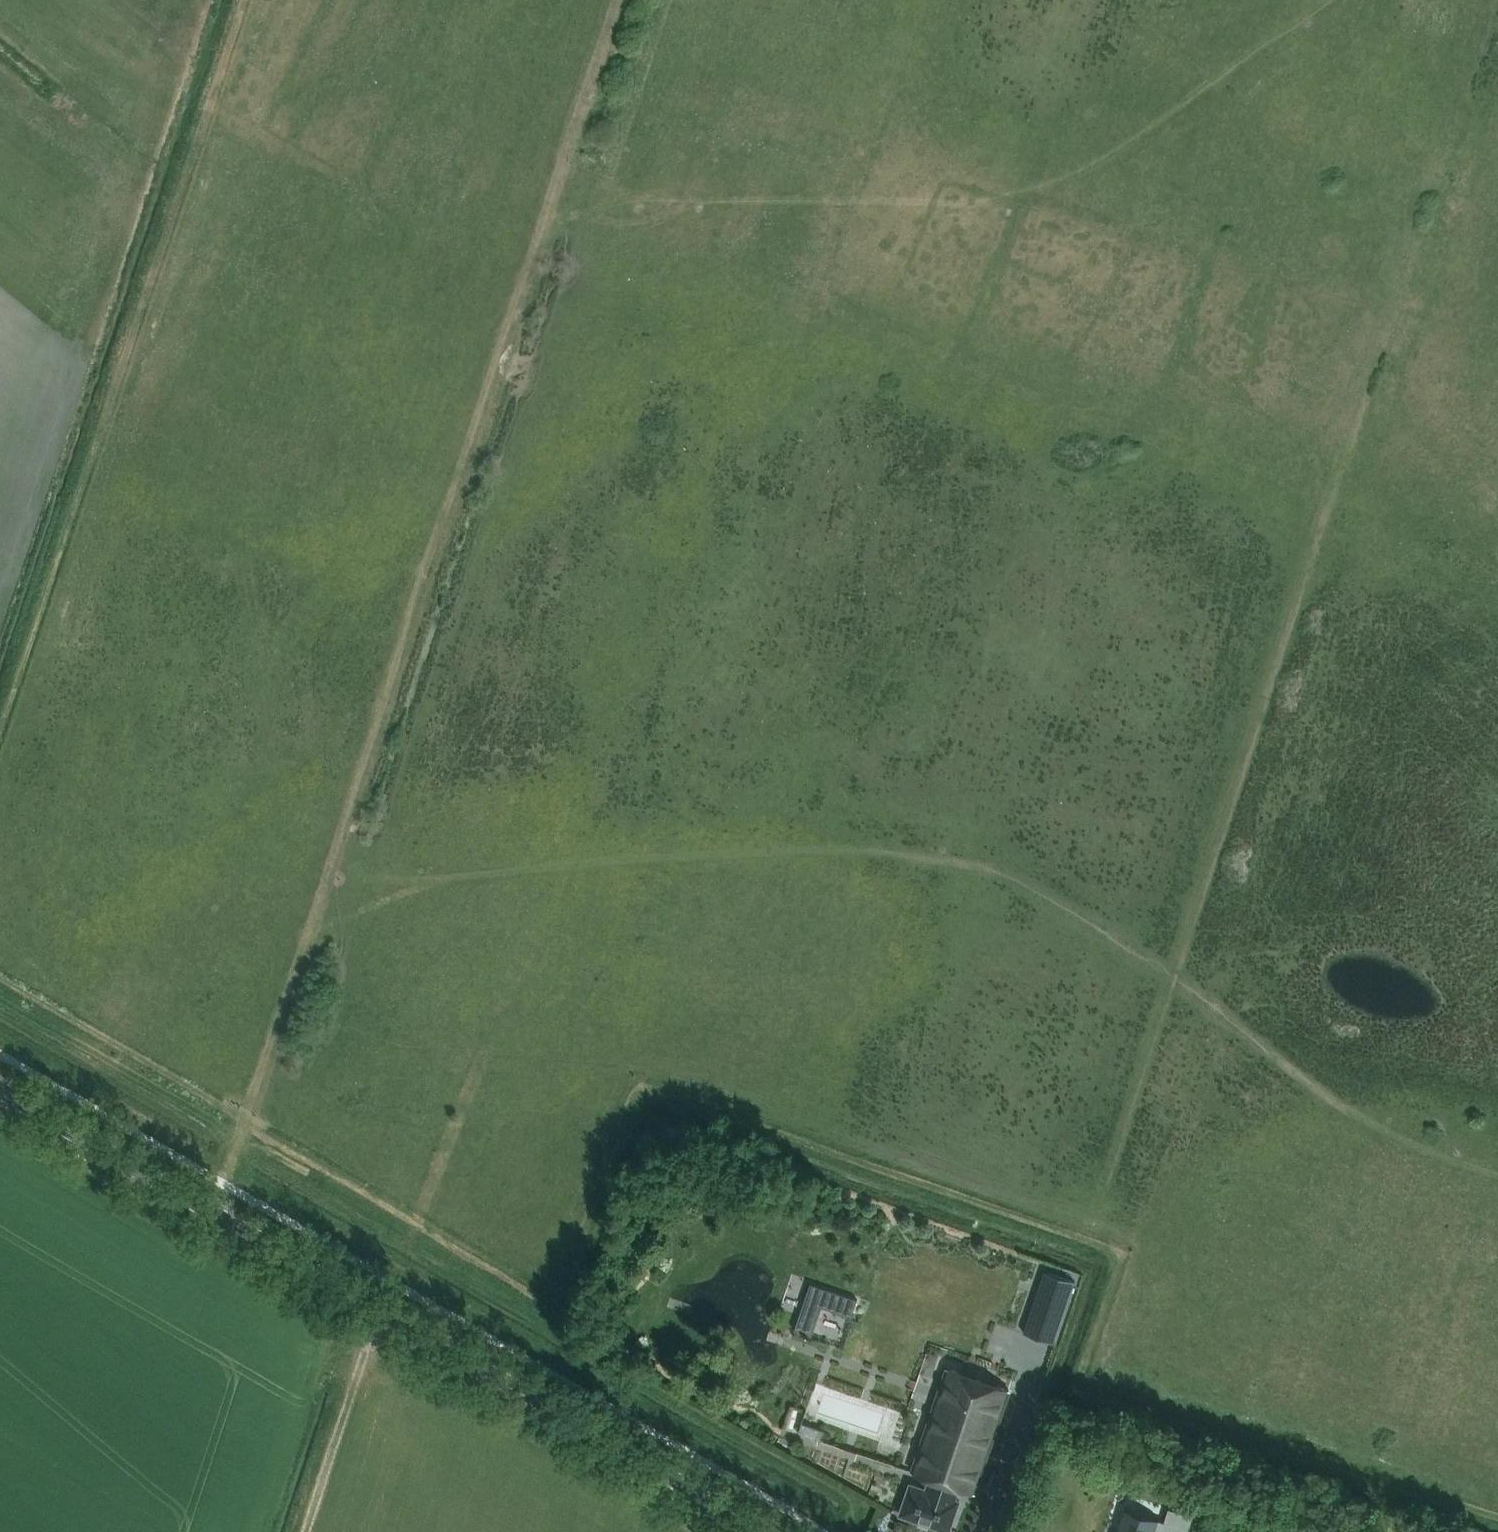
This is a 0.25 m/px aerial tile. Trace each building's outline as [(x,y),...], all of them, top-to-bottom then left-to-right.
[(1045,1271),(1025,1332),(1054,1342),(1075,1281),(1045,1271)] [(858,1298),(811,1283),(795,1330),(812,1336),(822,1306),(852,1316),(858,1298)] [(911,1483),(900,1514),(949,1530),(960,1500),(955,1498),(959,1487),(974,1492),(1009,1388),(949,1368),(913,1471),(931,1477),(927,1489),(911,1483)] [(803,1423),(799,1432),(822,1440),(825,1431),(803,1423)] [(1163,1505),(1159,1519),(1184,1527),(1189,1513),(1163,1505)] [(1111,1531),(1149,1531),(1153,1517),(1119,1506),(1111,1531)]
